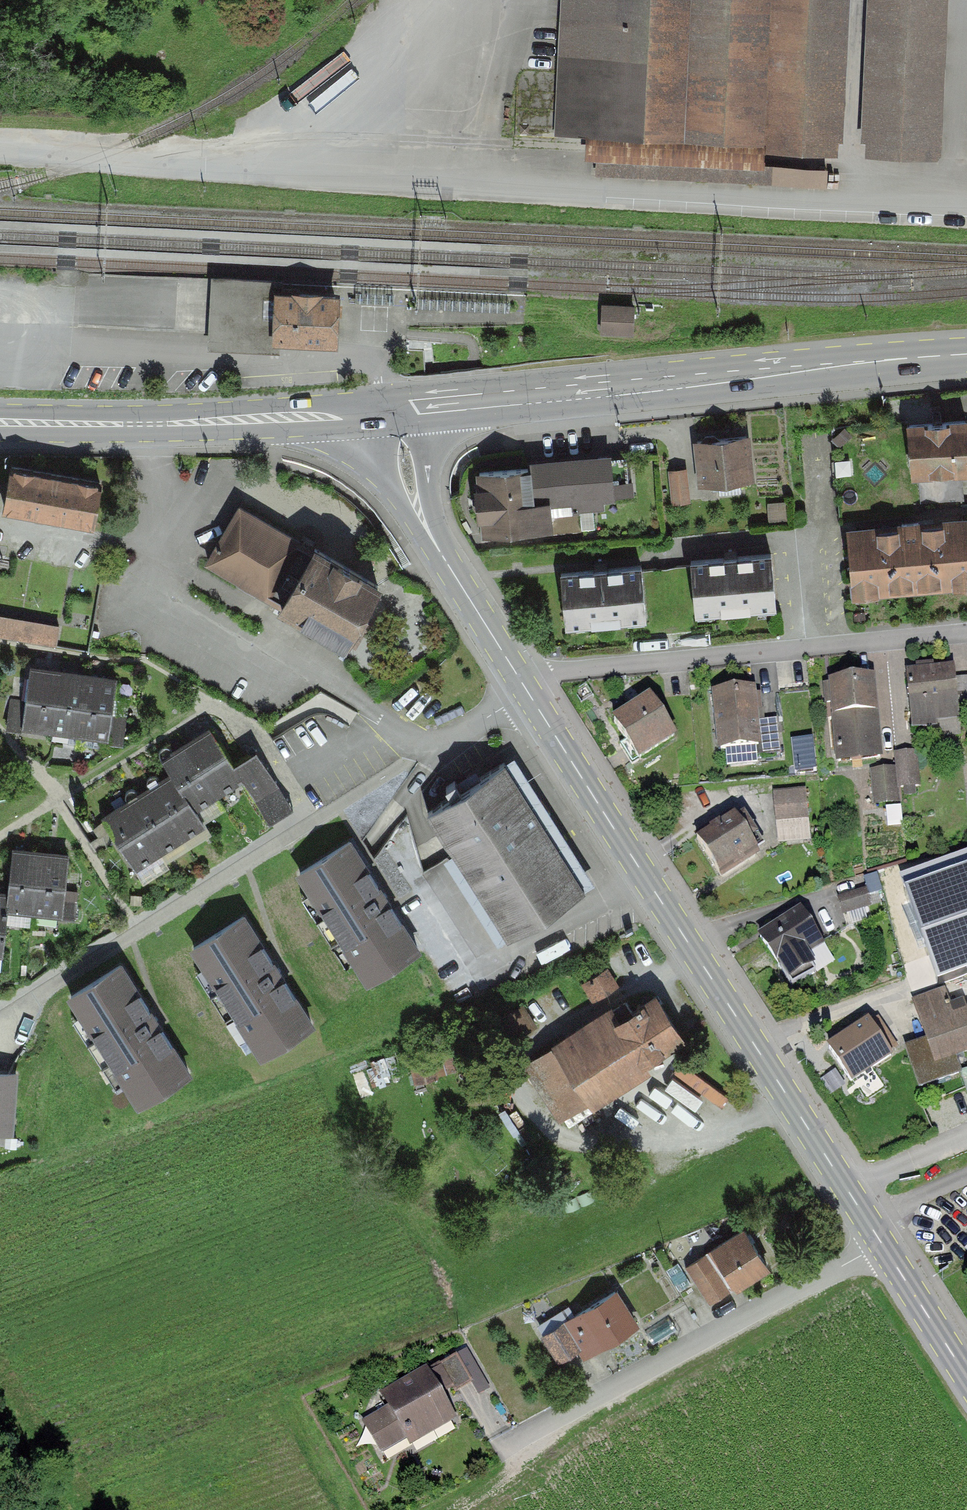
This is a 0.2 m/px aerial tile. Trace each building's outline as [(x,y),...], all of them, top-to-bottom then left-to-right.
[(823,0),(602,0),(601,18),(555,16),(551,124),(817,135),(823,0)] [(922,0),(878,0),(874,141),(918,142),(922,0)] [(335,296),(215,291),(213,336),(333,341),(335,296)] [(603,327),(637,329),(638,296),(605,295),(603,327)] [(901,423),(906,476),(966,470),(966,458),(963,417),(901,423)] [(747,436),(689,442),(694,486),(751,480),(747,436)] [(630,454),(470,469),(477,536),(548,530),(546,503),(569,501),(570,514),(602,511),(601,498),(634,495),(630,454)] [(4,466),(0,491),(0,513),(87,528),(95,482),(4,466)] [(685,469),(666,470),(669,506),(688,504),(685,469)] [(374,586),(237,504),(199,566),(336,648),(374,586)] [(841,527),(848,598),(966,586),(966,515),(841,527)] [(767,553),(685,561),(690,617),(772,609),(767,553)] [(636,565),(556,571),(560,626),(640,620),(636,565)] [(0,615),(0,638),(53,645),(56,623),(0,615)] [(951,667),(904,671),(909,731),(936,729),(935,722),(955,721),(951,667)] [(112,677),(27,670),(21,732),(107,739),(112,677)] [(872,677),(822,682),(829,765),(879,761),(872,677)] [(755,688),(710,693),(716,751),(760,747),(755,688)] [(646,696),(609,719),(636,762),(673,738),(646,696)] [(165,773),(98,814),(132,869),(201,826),(192,812),(241,781),(267,823),(291,808),(254,748),(230,763),(210,731),(158,763),(165,773)] [(892,768),(869,770),(872,805),(897,803),(897,796),(916,795),(912,749),(890,751),(892,768)] [(584,889),(503,759),(399,823),(415,848),(438,834),(503,939),(584,889)] [(803,790),(770,792),(772,822),(805,819),(803,790)] [(741,808),(692,837),(716,878),(757,854),(749,841),(758,836),(741,808)] [(346,838),(291,872),(363,988),(418,954),(346,838)] [(1,956),(4,915),(63,920),(69,853),(5,847),(1,890),(0,890),(0,956),(1,956)] [(908,883),(941,973),(966,964),(966,862),(908,883)] [(865,888),(836,898),(840,911),(869,901),(865,888)] [(795,909),(753,938),(787,988),(813,970),(803,955),(819,944),(795,909)] [(240,914),(185,948),(256,1064),(312,1030),(240,914)] [(188,1078),(114,964),(60,999),(134,1113),(188,1078)] [(615,983),(604,968),(587,980),(599,995),(615,983)] [(647,984),(522,1066),(558,1121),(684,1039),(647,984)] [(921,1038),(900,1045),(916,1093),(961,1078),(954,1056),(966,1052),(966,997),(962,998),(959,991),(946,995),(943,985),(907,997),(921,1038)] [(851,1080),(887,1056),(863,1021),(827,1045),(851,1080)] [(828,1093),(841,1084),(831,1070),(818,1079),(828,1093)] [(15,1073),(0,1072),(0,1137),(10,1138),(15,1073)] [(665,1077),(681,1101),(689,1096),(673,1072),(665,1077)] [(767,1269),(739,1226),(681,1264),(709,1306),(767,1269)] [(636,1324),(614,1291),(545,1335),(560,1359),(596,1336),(602,1345),(636,1324)] [(456,1354),(439,1364),(450,1385),(454,1392),(472,1382),(456,1354)] [(437,1393),(450,1385),(439,1364),(426,1372),(437,1393)] [(451,1416),(437,1393),(426,1372),(384,1396),(392,1409),(366,1424),(381,1450),(426,1424),(429,1429),(451,1416)]
